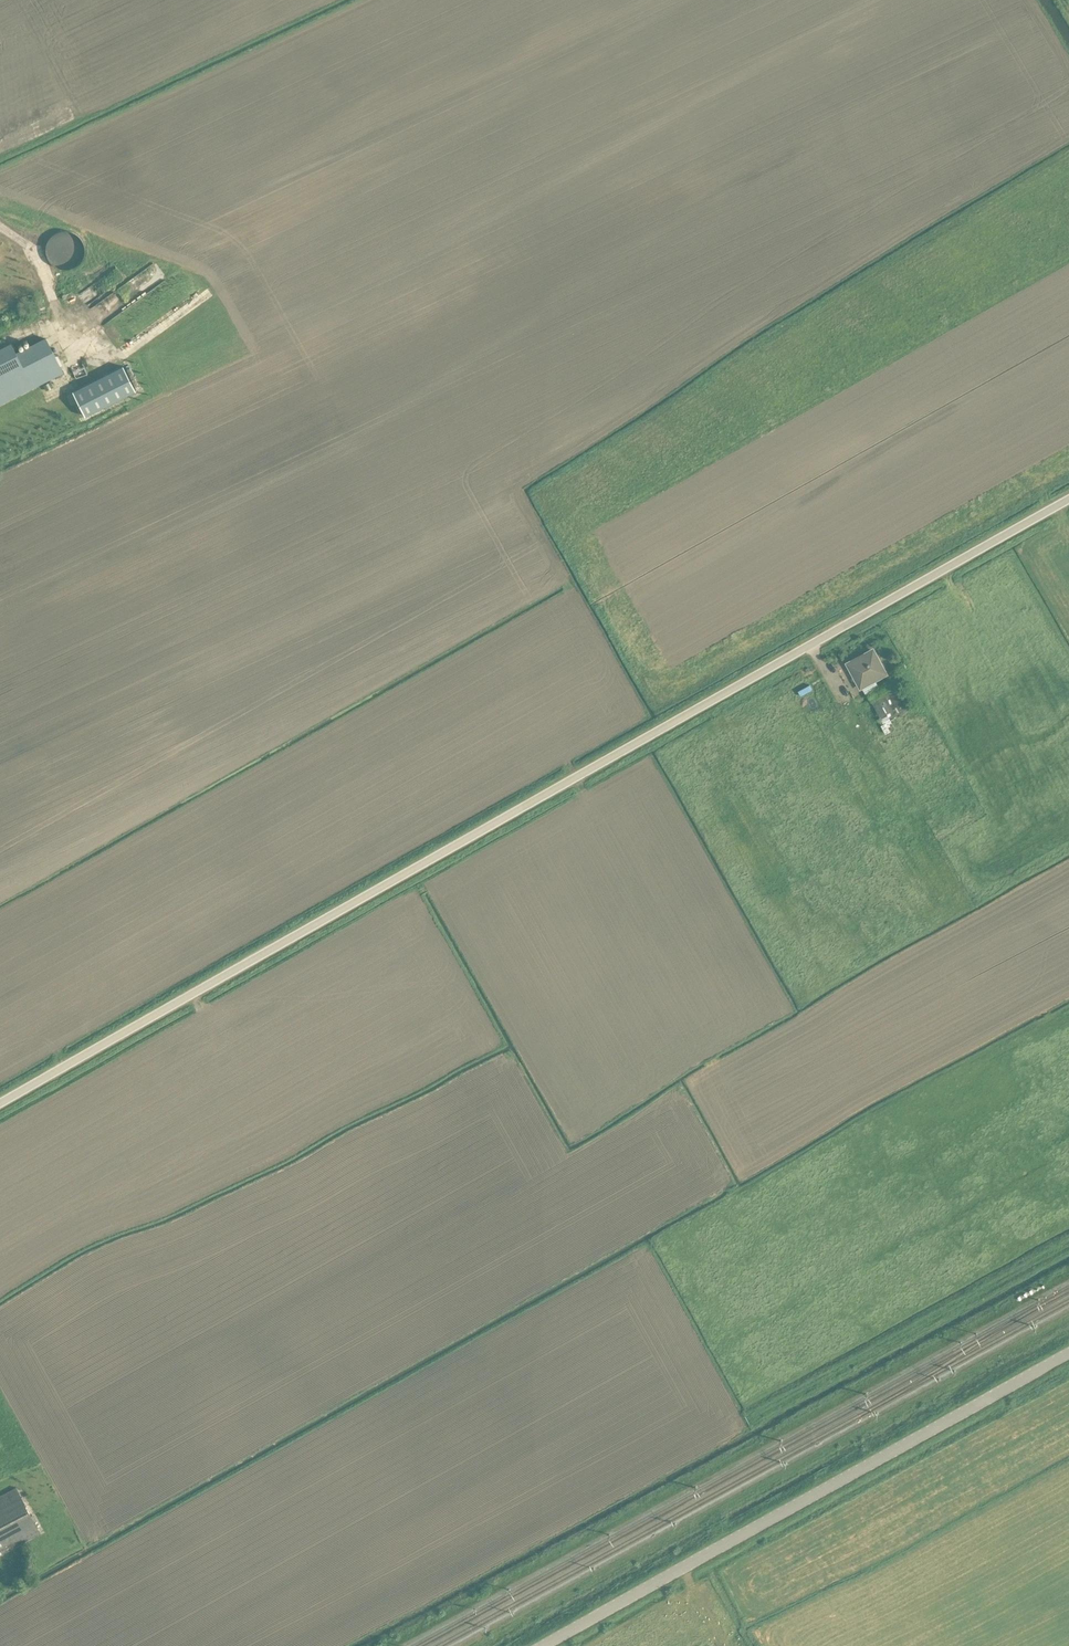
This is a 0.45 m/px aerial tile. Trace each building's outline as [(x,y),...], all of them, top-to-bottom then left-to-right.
[(54,264),(60,267),(67,267),(74,265),(79,261),(83,256),(85,249),(84,242),(81,236),(75,231),(69,229),(62,229),(55,231),(50,236),(47,241),(46,248),(47,254),(50,259),(54,264)] [(122,278),(97,294),(98,299),(93,305),(97,311),(99,323),(106,328),(130,314),(131,320),(136,324),(127,334),(152,319),(158,313),(171,305),(169,299),(163,300),(159,305),(151,299),(144,303),(139,309),(136,309),(144,301),(136,303),(135,299),(160,283),(159,279),(152,280),(150,271),(144,273),(142,275),(141,274),(122,278)] [(0,347),(0,403),(38,384),(44,397),(70,384),(63,370),(62,371),(60,368),(45,337),(16,352),(10,342),(0,347)] [(84,416),(135,390),(122,365),(72,391),(84,416)] [(873,650),(860,657),(848,663),(860,687),(886,673),(873,650)] [(897,678),(868,694),(883,723),(913,708),(897,678)] [(915,712),(911,715),(919,727),(923,725),(915,712)] [(40,1532),(16,1488),(0,1496),(0,1553),(40,1532)]
